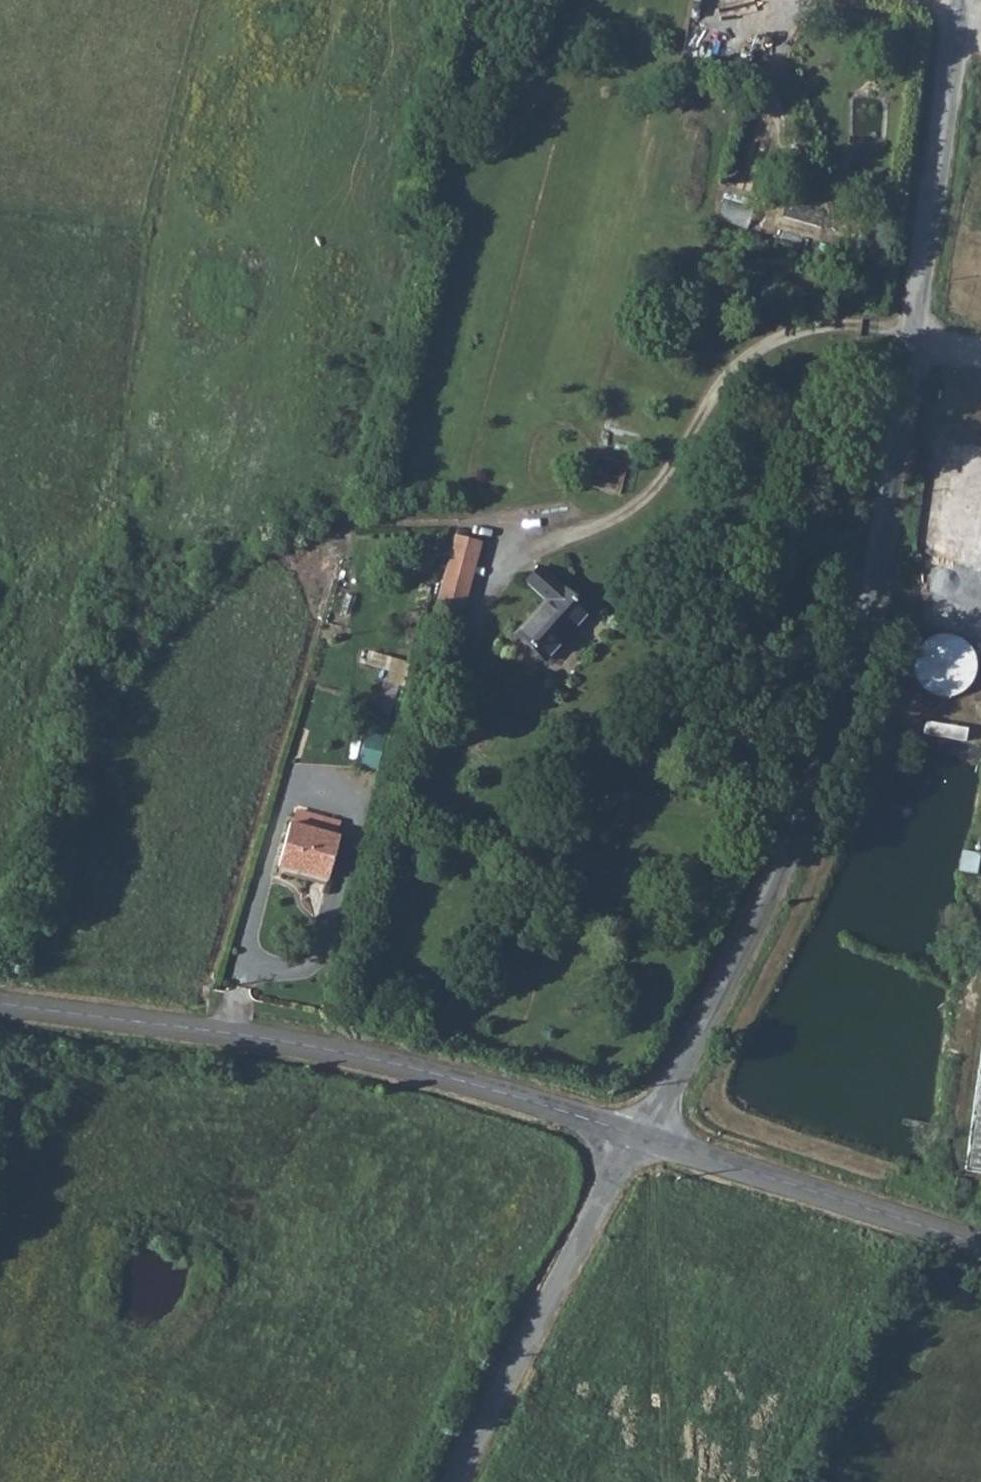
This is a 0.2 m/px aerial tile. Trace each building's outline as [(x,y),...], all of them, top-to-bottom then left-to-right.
[(586,487),(618,495),(625,464),(593,457),(586,487)] [(451,551),(478,559),(482,542),(456,534),(451,551)] [(437,602),(463,610),(478,559),(451,551),(437,602)] [(515,635),(545,662),(588,612),(538,567),(524,583),(544,601),(515,635)] [(386,684),(402,689),(410,660),(395,656),(386,684)] [(277,867),(328,881),(340,837),(337,837),(340,823),(320,817),(316,831),(288,823),(277,867)] [(980,1163),(980,1086),(971,1162),(980,1163)] [(966,1197),(967,1183),(955,1181),(954,1196),(966,1197)]
